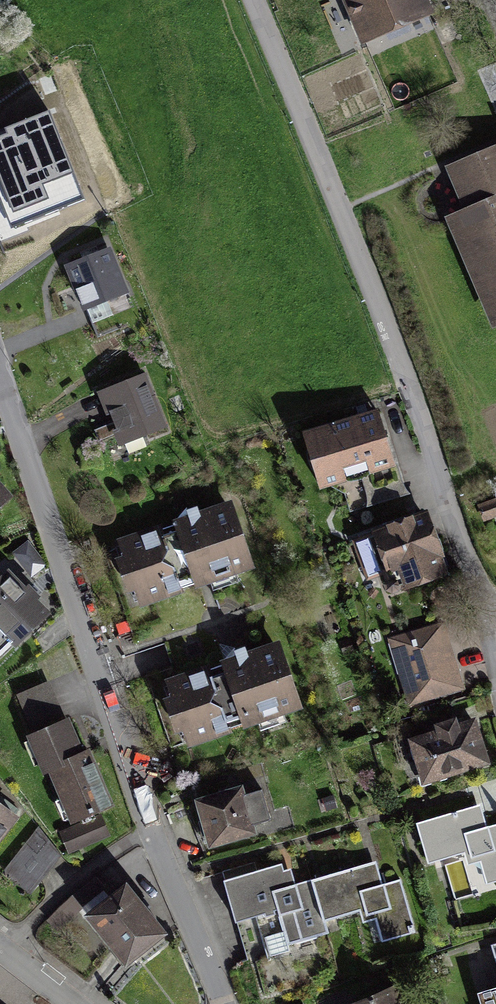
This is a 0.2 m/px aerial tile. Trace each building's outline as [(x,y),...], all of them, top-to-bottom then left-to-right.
[(348,11),(364,46),(426,18),(418,0),(343,0),(348,11)] [(0,127),(0,149),(36,199),(77,169),(30,105),(0,127)] [(444,169),(465,217),(452,223),(493,318),(495,317),(495,146),(444,169)] [(116,259),(69,274),(83,317),(130,301),(116,259)] [(152,384),(99,402),(116,452),(169,434),(152,384)] [(360,419),(303,436),(319,490),(391,468),(375,414),(360,419)] [(405,480),(366,480),(366,498),(405,499),(405,480)] [(15,505),(0,488),(0,519),(15,505)] [(237,506),(114,547),(137,616),(260,576),(237,506)] [(422,516),(353,542),(368,581),(388,574),(397,595),(445,577),(434,548),(422,516)] [(14,576),(0,590),(0,666),(6,671),(57,620),(14,576)] [(450,625),(391,641),(408,706),(467,691),(450,625)] [(281,646),(162,685),(183,749),(302,709),(281,646)] [(481,724),(409,743),(421,791),(494,771),(481,724)] [(66,835),(115,814),(77,729),(29,750),(66,835)] [(239,790),(197,803),(211,850),(250,839),(247,829),(271,823),(261,790),(240,796),(239,790)] [(24,816),(0,798),(0,848),(24,816)] [(418,824),(429,867),(467,857),(470,871),(485,867),(490,889),(495,888),(495,827),(488,829),(482,807),(418,824)] [(33,892),(63,856),(41,821),(6,870),(33,892)] [(375,862),(310,880),(322,922),(359,911),(364,926),(373,923),(380,947),(416,936),(400,882),(382,888),(375,862)] [(322,922),(310,880),(290,886),(284,867),(228,883),(250,959),(327,936),(322,922)] [(172,941),(131,891),(91,924),(132,973),(172,941)] [(399,988),(358,1003),(405,1003),(399,988)] [(477,995),(480,1003),(495,1003),(495,989),(477,995)]
